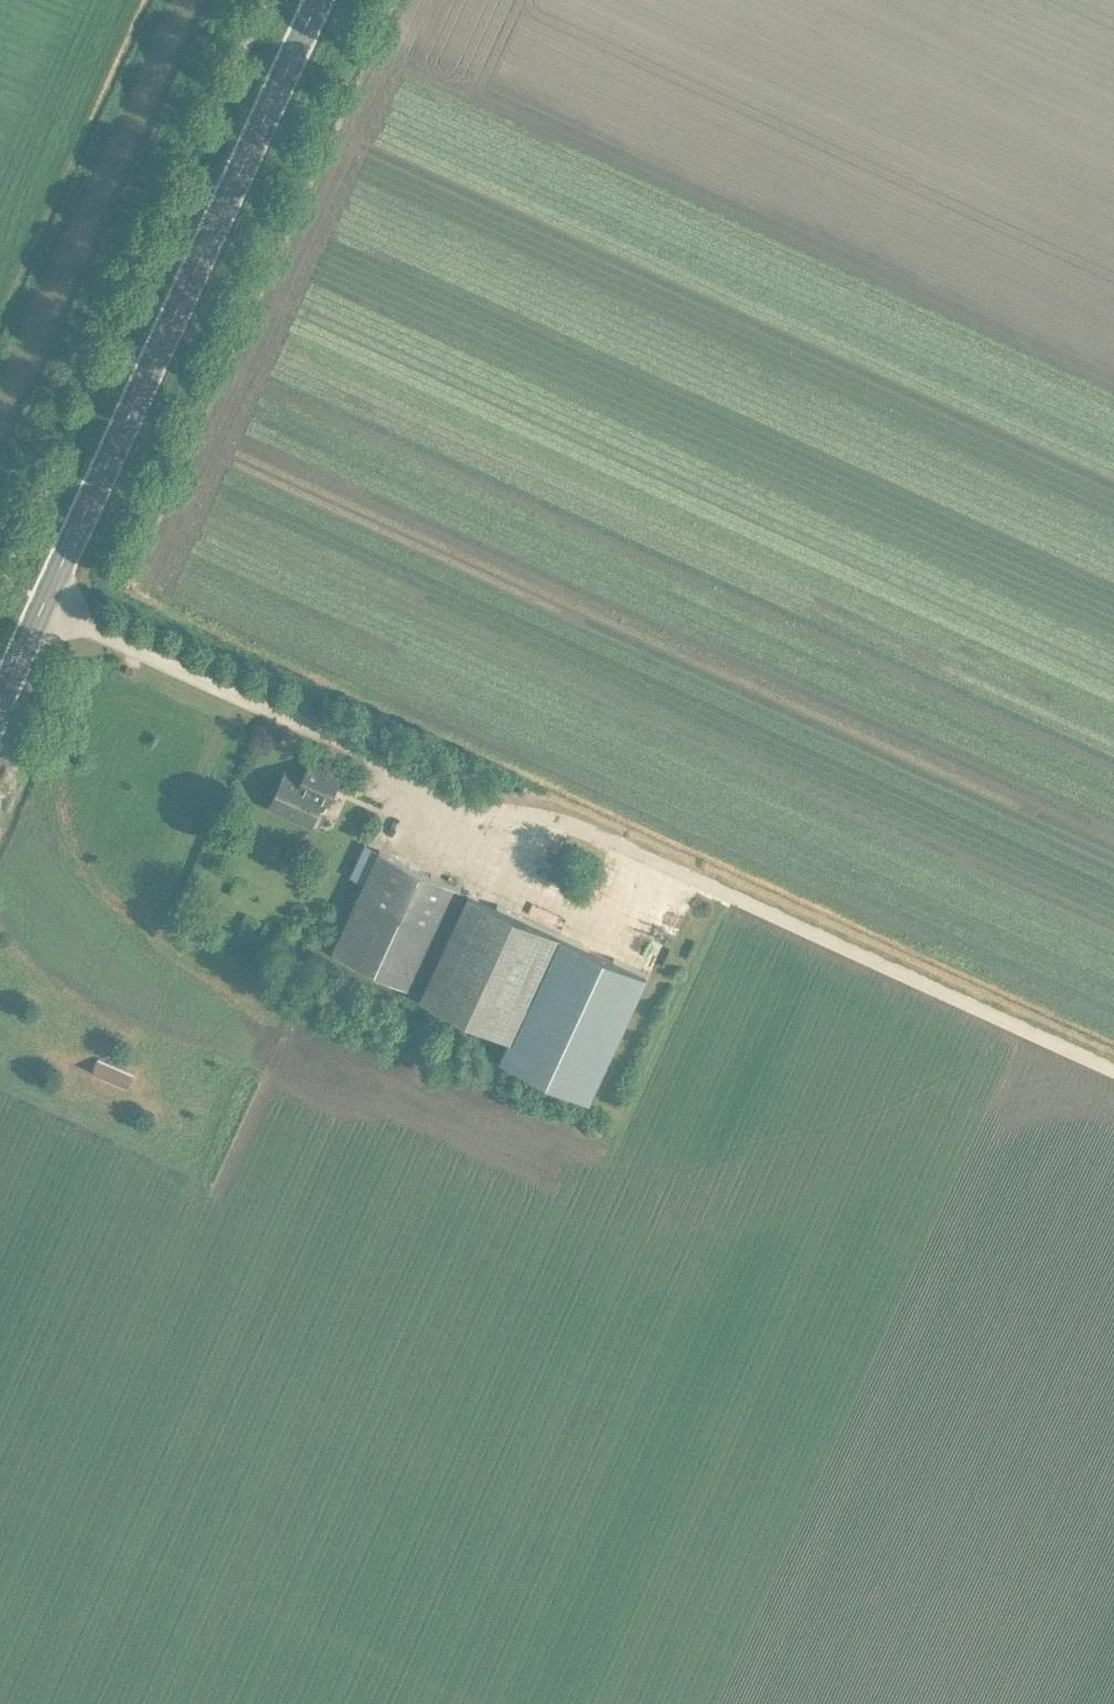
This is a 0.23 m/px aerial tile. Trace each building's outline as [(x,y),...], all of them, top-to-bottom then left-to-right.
[(269,805),(316,827),(338,779),(314,768),(309,781),(305,782),(284,772),(269,805)] [(332,952),(418,991),(465,889),(379,850),(376,858),(362,851),(347,884),(361,890),(332,952)] [(465,889),(418,991),(417,993),(510,1036),(558,932),(465,889)] [(647,973),(558,932),(510,1036),(501,1057),(589,1098),(647,973)]
